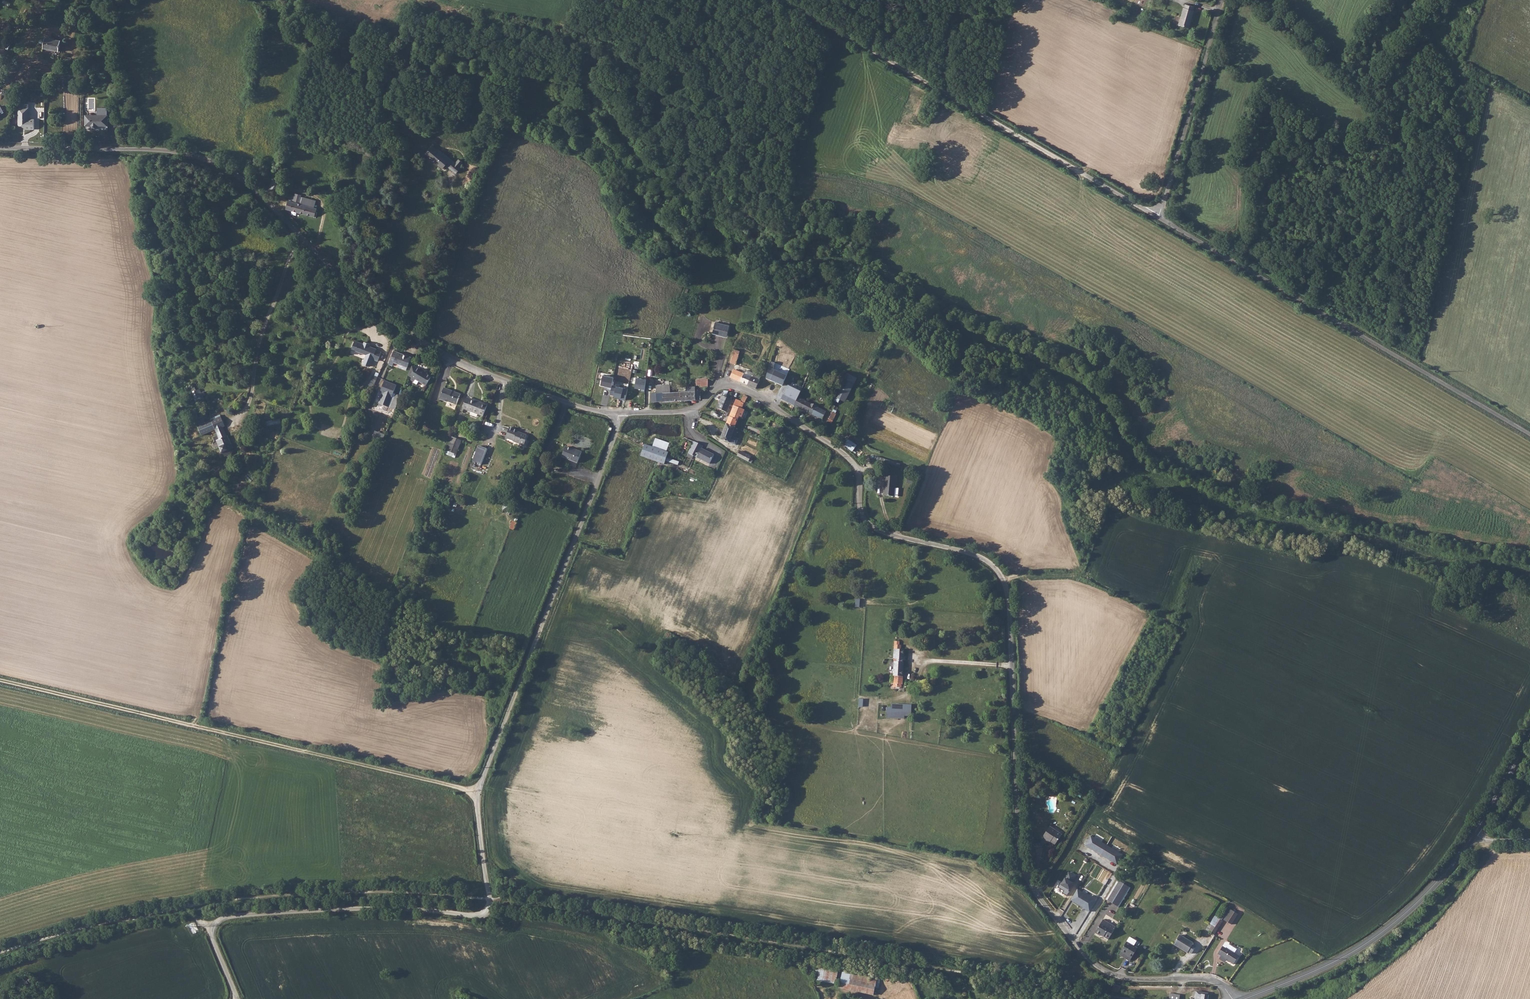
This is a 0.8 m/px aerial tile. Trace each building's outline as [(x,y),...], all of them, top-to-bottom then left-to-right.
[(1178,23),(1188,25),(1189,19),(1192,19),(1194,9),(1193,9),(1194,4),(1185,1),(1182,6),(1178,23)] [(42,52),(56,55),(58,45),(43,43),(42,52)] [(86,114),(86,125),(91,125),(91,126),(93,128),(96,128),(98,126),(98,125),(108,125),(108,114),(108,107),(98,107),(98,114),(86,114)] [(19,116),(19,126),(26,125),(26,128),(35,128),(34,119),(29,119),(28,108),(20,108),(20,115),(19,116)] [(449,165),(459,172),(464,166),(462,165),(465,160),(461,158),(458,161),(446,152),(445,152),(442,150),(441,151),(434,146),(428,153),(447,168),(449,165)] [(269,190),(276,192),(281,177),(274,175),(269,190)] [(300,203),(301,198),(301,195),(295,193),(294,196),(290,195),(286,208),(314,217),(317,209),(300,203)] [(319,203),(301,198),(300,203),(317,209),(319,203)] [(716,333),(725,336),(728,325),(713,322),(710,333),(716,334),(716,333)] [(372,359),(378,360),(381,351),(377,349),(376,348),(369,345),(370,343),(364,341),(363,343),(354,340),(351,348),(366,354),(364,360),(365,360),(364,364),(370,366),(372,359)] [(733,349),(730,362),(735,363),(738,350),(733,349)] [(411,357),(393,350),(389,360),(394,361),(407,367),(411,357)] [(411,378),(416,368),(412,366),(408,376),(411,378)] [(417,368),(416,368),(411,378),(410,380),(414,382),(414,383),(417,385),(419,382),(426,386),(431,377),(424,373),(425,371),(421,369),(421,370),(417,368)] [(730,377),(740,381),(743,374),(743,373),(733,369),(730,377)] [(743,374),(740,381),(746,384),(747,386),(756,389),(760,376),(744,370),(743,373),(743,374)] [(774,372),(773,376),(783,381),(784,377),(774,372)] [(603,375),(601,385),(605,386),(608,387),(607,388),(607,389),(611,390),(614,378),(603,375)] [(773,376),(770,381),(780,386),(783,381),(773,376)] [(837,392),(847,395),(852,383),(844,379),(837,392)] [(379,403),(388,406),(397,385),(385,380),(380,393),(383,394),(379,403)] [(616,386),(615,396),(619,396),(619,399),(627,400),(628,388),(616,386)] [(650,404),(687,400),(686,391),(669,393),(668,386),(655,387),(655,396),(652,396),(652,398),(650,398),(650,404)] [(686,391),(687,400),(700,399),(700,396),(702,396),(701,390),(698,390),(698,393),(695,394),(693,392),(695,389),(694,386),(685,386),(686,391)] [(449,401),(457,404),(461,393),(444,387),(440,399),(448,402),(449,401)] [(201,389),(191,394),(194,400),(204,395),(201,389)] [(785,389),(780,400),(794,406),(798,397),(798,395),(785,389)] [(637,392),(638,407),(645,406),(645,402),(644,392),(643,392),(637,392)] [(844,401),(847,395),(837,392),(835,396),(844,401)] [(396,409),(401,395),(396,394),(391,407),(396,409)] [(726,411),(731,400),(722,396),(716,407),(726,411)] [(798,397),(794,406),(828,421),(830,418),(833,411),(827,408),(826,410),(798,397)] [(730,412),(738,414),(741,416),(744,409),(741,408),(742,406),(744,402),(740,400),(737,399),(732,410),(730,412)] [(463,409),(483,416),(487,405),(482,403),(481,405),(467,400),(463,409)] [(892,412),(894,407),(883,403),(881,408),(892,412)] [(726,422),(735,426),(738,414),(730,412),(726,422)] [(232,447),(233,446),(227,434),(226,435),(222,426),(224,425),(219,414),(210,418),(210,420),(201,424),(206,433),(213,430),(214,432),(216,432),(219,438),(216,440),(222,451),(223,451),(225,455),(232,452),(233,449),(232,447)] [(732,435),(735,426),(726,422),(721,438),(730,441),(732,435)] [(516,443),(526,447),(528,442),(526,439),(528,435),(521,432),(521,433),(518,432),(518,430),(510,427),(506,437),(516,441),(516,443)] [(732,435),(730,441),(736,443),(738,437),(732,435)] [(841,443),(852,450),(856,444),(845,437),(841,443)] [(447,452),(456,456),(461,442),(452,439),(447,452)] [(642,456),(666,463),(669,451),(667,450),(670,442),(656,439),(654,446),(646,444),(642,456)] [(693,455),(710,463),(714,454),(701,448),(702,445),(694,441),(687,456),(692,458),(693,455)] [(481,464),(488,449),(479,446),(473,461),(481,464)] [(579,462),(583,451),(575,448),(574,449),(567,446),(563,456),(579,462)] [(748,461),(749,458),(750,456),(740,450),(737,455),(748,461)] [(885,474),(883,495),(897,497),(898,489),(894,488),(895,475),(885,474)] [(901,642),(895,642),(894,649),(893,660),(894,661),(892,675),(894,676),(892,685),(900,686),(904,650),(902,650),(902,646),(901,645),(901,642)] [(888,700),(888,704),(888,708),(901,709),(901,711),(908,711),(908,701),(888,700)] [(883,717),(901,718),(901,711),(901,709),(888,708),(888,704),(883,703),(883,717)] [(1047,840),(1055,845),(1061,835),(1048,827),(1041,839),(1046,842),(1047,840)] [(1107,845),(1091,836),(1085,845),(1101,855),(1107,845)] [(1123,855),(1107,845),(1101,855),(1117,865),(1123,855)] [(1117,881),(1106,900),(1107,901),(1119,881),(1117,881)] [(1119,881),(1107,901),(1116,906),(1128,887),(1119,881)] [(1128,887),(1116,906),(1118,907),(1129,888),(1128,887)] [(1069,901),(1089,911),(1097,897),(1091,894),(1091,896),(1076,888),(1069,901)] [(1231,909),(1224,920),(1230,924),(1237,913),(1231,909)] [(1105,915),(1103,919),(1115,926),(1118,921),(1105,915)] [(1101,935),(1109,939),(1116,928),(1103,920),(1095,934),(1100,936),(1101,935)] [(1189,951),(1193,953),(1197,946),(1193,943),(1194,942),(1181,934),(1175,944),(1188,952),(1189,951)] [(1121,952),(1132,958),(1137,949),(1126,943),(1121,952)] [(1227,960),(1234,964),(1239,955),(1235,952),(1238,948),(1230,943),(1226,948),(1223,947),(1219,954),(1222,956),(1220,959),(1226,963),(1227,960)] [(1130,962),(1132,958),(1121,952),(1119,956),(1130,962)] [(817,967),(816,974),(818,974),(817,981),(837,983),(838,969),(817,967)] [(844,971),(840,989),(876,996),(879,979),(844,971)]
